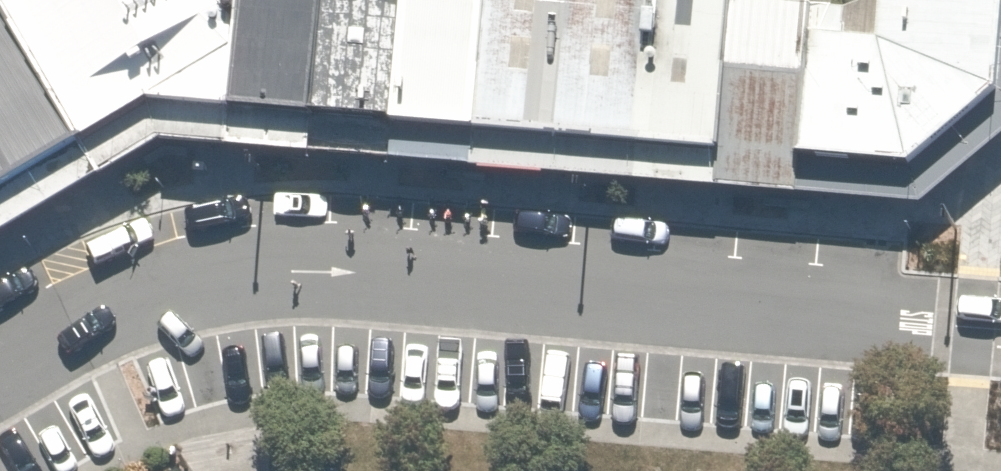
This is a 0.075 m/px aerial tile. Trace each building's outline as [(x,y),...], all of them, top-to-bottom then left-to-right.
[(103,164),(4,0),(0,0),(0,212),(103,164)] [(103,164),(153,121),(85,0),(4,0),(103,164)] [(153,121),(238,119),(249,11),(243,0),(85,0),(153,121)] [(238,119),(320,124),(330,0),(250,0),(249,11),(238,119)] [(320,124),(406,129),(415,0),(330,0),(320,124)] [(406,129),(481,138),(495,0),(415,0),(406,129)] [(481,138),(724,159),(735,0),(495,0),(481,138)] [(881,49),(914,172),(1000,103),(1000,90),(1000,0),(885,0),(881,49)] [(817,45),(818,15),(737,6),(724,159),(721,196),(805,201),(807,165),(817,45)] [(914,172),(881,49),(817,45),(807,165),(914,172)]
